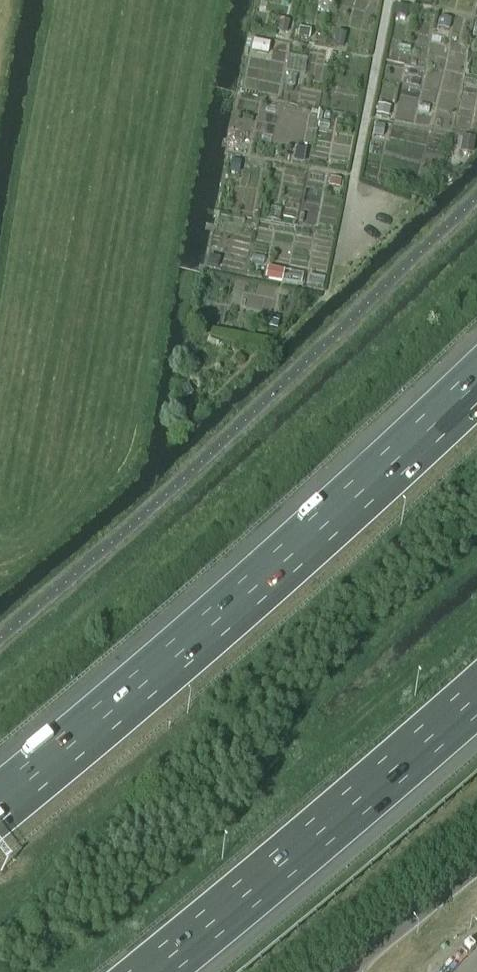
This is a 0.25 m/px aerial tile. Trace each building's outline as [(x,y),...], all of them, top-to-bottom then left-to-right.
[(395,15),(407,17),(409,7),(397,4),(395,15)] [(442,16),(439,27),(449,30),(452,19),(442,16)] [(279,18),(276,31),(287,34),(290,21),(279,18)] [(299,27),(297,37),(309,39),(311,29),(299,27)] [(336,34),(333,46),(345,49),(348,37),(336,34)] [(253,39),(251,51),(268,54),(270,43),(253,39)] [(378,105),(377,115),(389,117),(391,107),(378,105)] [(375,124),(373,135),(383,137),(386,126),(375,124)] [(460,152),(473,154),(476,137),(463,135),(460,152)] [(296,147),(293,161),(304,164),(307,149),(296,147)] [(229,171),(239,173),(241,160),(232,158),(229,171)] [(331,178),(329,186),(340,188),(342,180),(331,178)] [(207,260),(206,267),(217,269),(218,263),(207,260)] [(268,266),(265,278),(282,282),(284,270),(268,266)] [(268,320),(266,327),(277,329),(279,322),(268,320)] [(180,388),(185,398),(193,393),(188,384),(180,388)]
